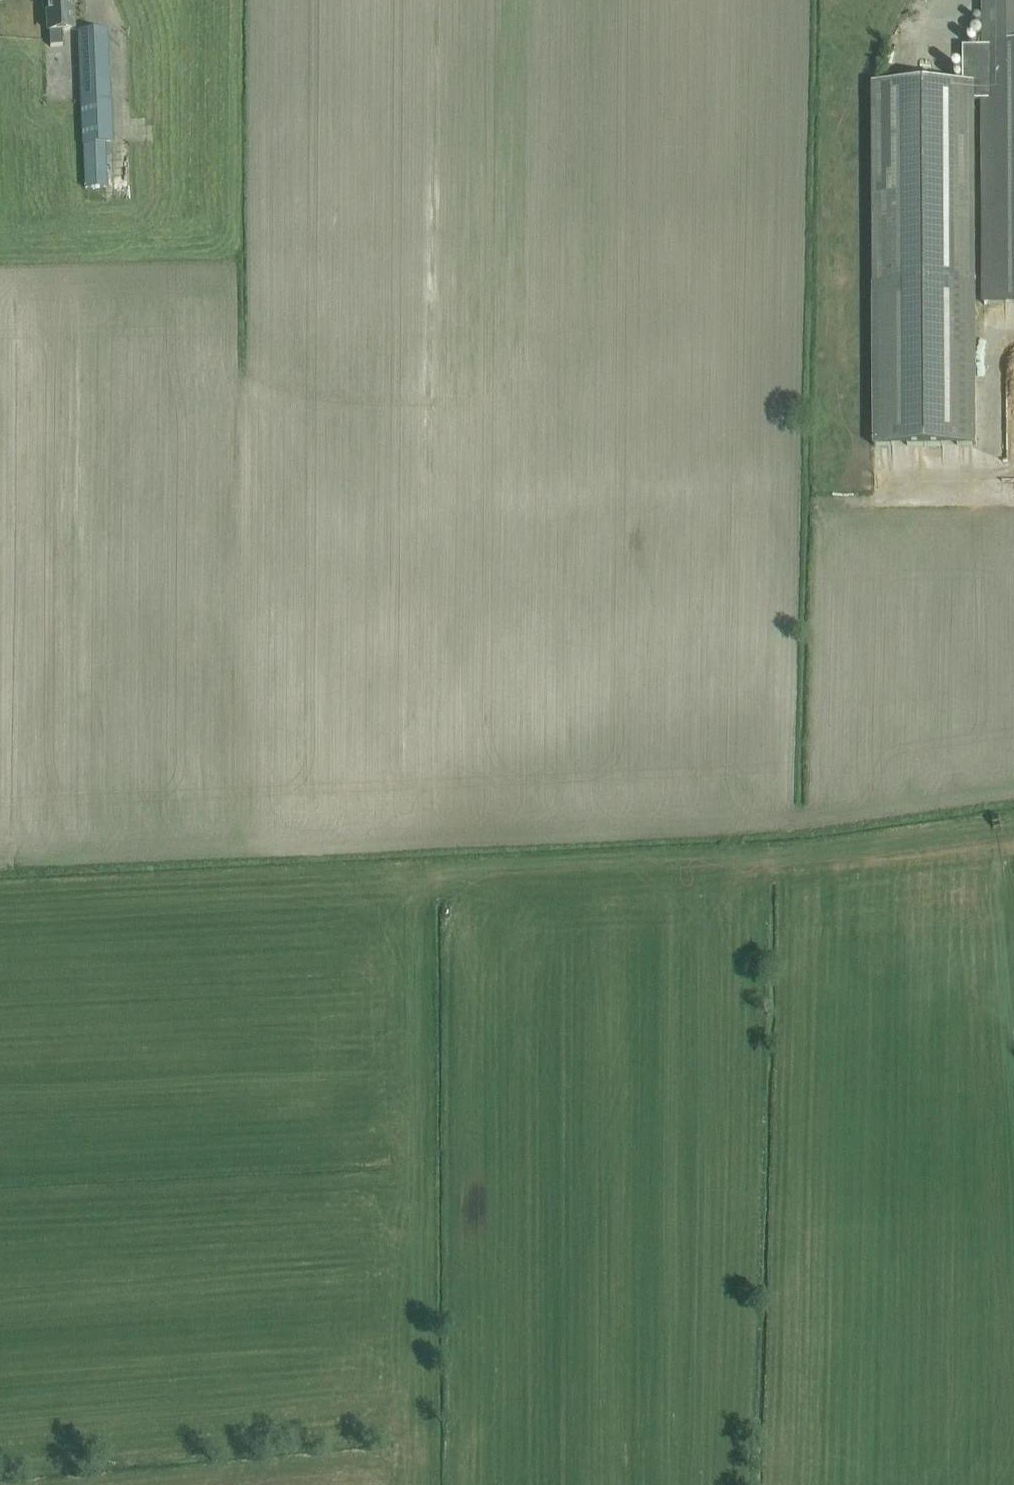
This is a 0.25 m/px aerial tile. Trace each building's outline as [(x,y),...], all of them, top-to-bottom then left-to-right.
[(48,3),(51,46),(63,45),(62,31),(72,30),(70,1),(77,0),(48,0),(48,3)] [(983,44),(1013,43),(1013,0),(982,0),(983,44)] [(79,32),(82,104),(86,188),(108,187),(106,143),(114,142),(112,103),(110,103),(107,31),(79,32)] [(979,83),(873,84),(874,448),(978,446),(975,101),(983,101),(984,205),(1013,205),(1013,43),(983,44),(983,83),(979,83)]
